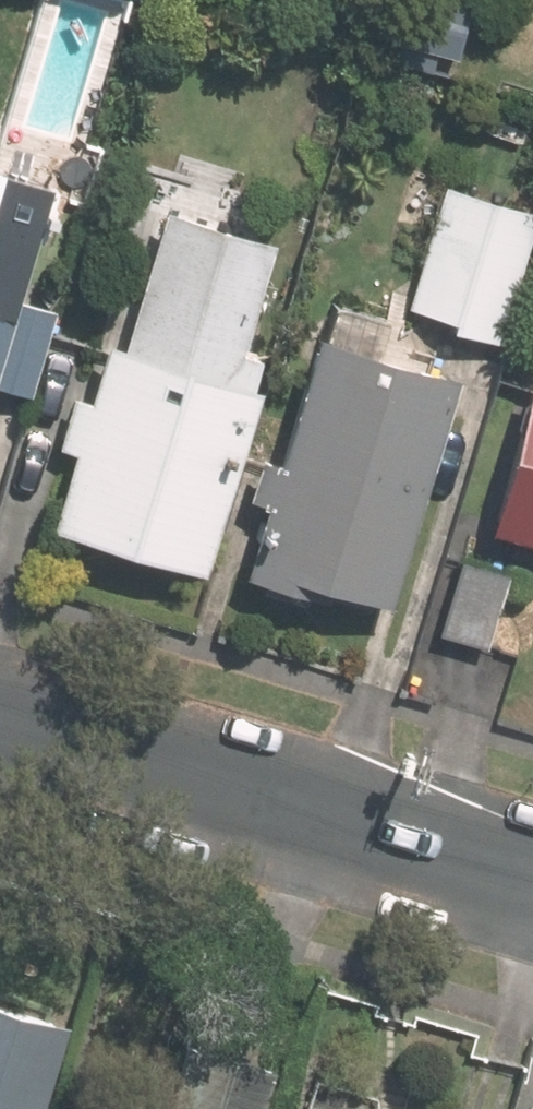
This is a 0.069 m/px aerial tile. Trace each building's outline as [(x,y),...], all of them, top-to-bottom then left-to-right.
[(461,0),(385,0),(375,32),(391,37),(386,55),(423,66),(428,49),(445,54),(461,0)] [(530,211),(434,183),(398,302),(438,314),(435,322),(492,340),(530,211)] [(254,351),(226,343),(258,237),(157,207),(117,346),(104,340),(86,400),(72,395),(57,443),(73,447),(50,522),(197,567),(251,385),(245,383),(254,351)] [(27,226),(0,218),(0,383),(30,391),(54,307),(7,293),(27,226)] [(361,350),(372,313),(325,299),(314,336),(305,333),(268,457),(253,453),(240,495),(256,500),(235,569),(317,593),(320,583),(377,599),(443,374),(361,350)] [(525,374),(479,525),(532,541),(532,377),(525,374)] [(494,571),(451,557),(429,629),(472,643),(494,571)] [(0,1007),(0,1108),(34,1108),(59,1025),(0,1007)] [(183,1049),(165,1108),(252,1108),(263,1073),(183,1049)] [(303,1098),(300,1108),(339,1108),(303,1098)]
